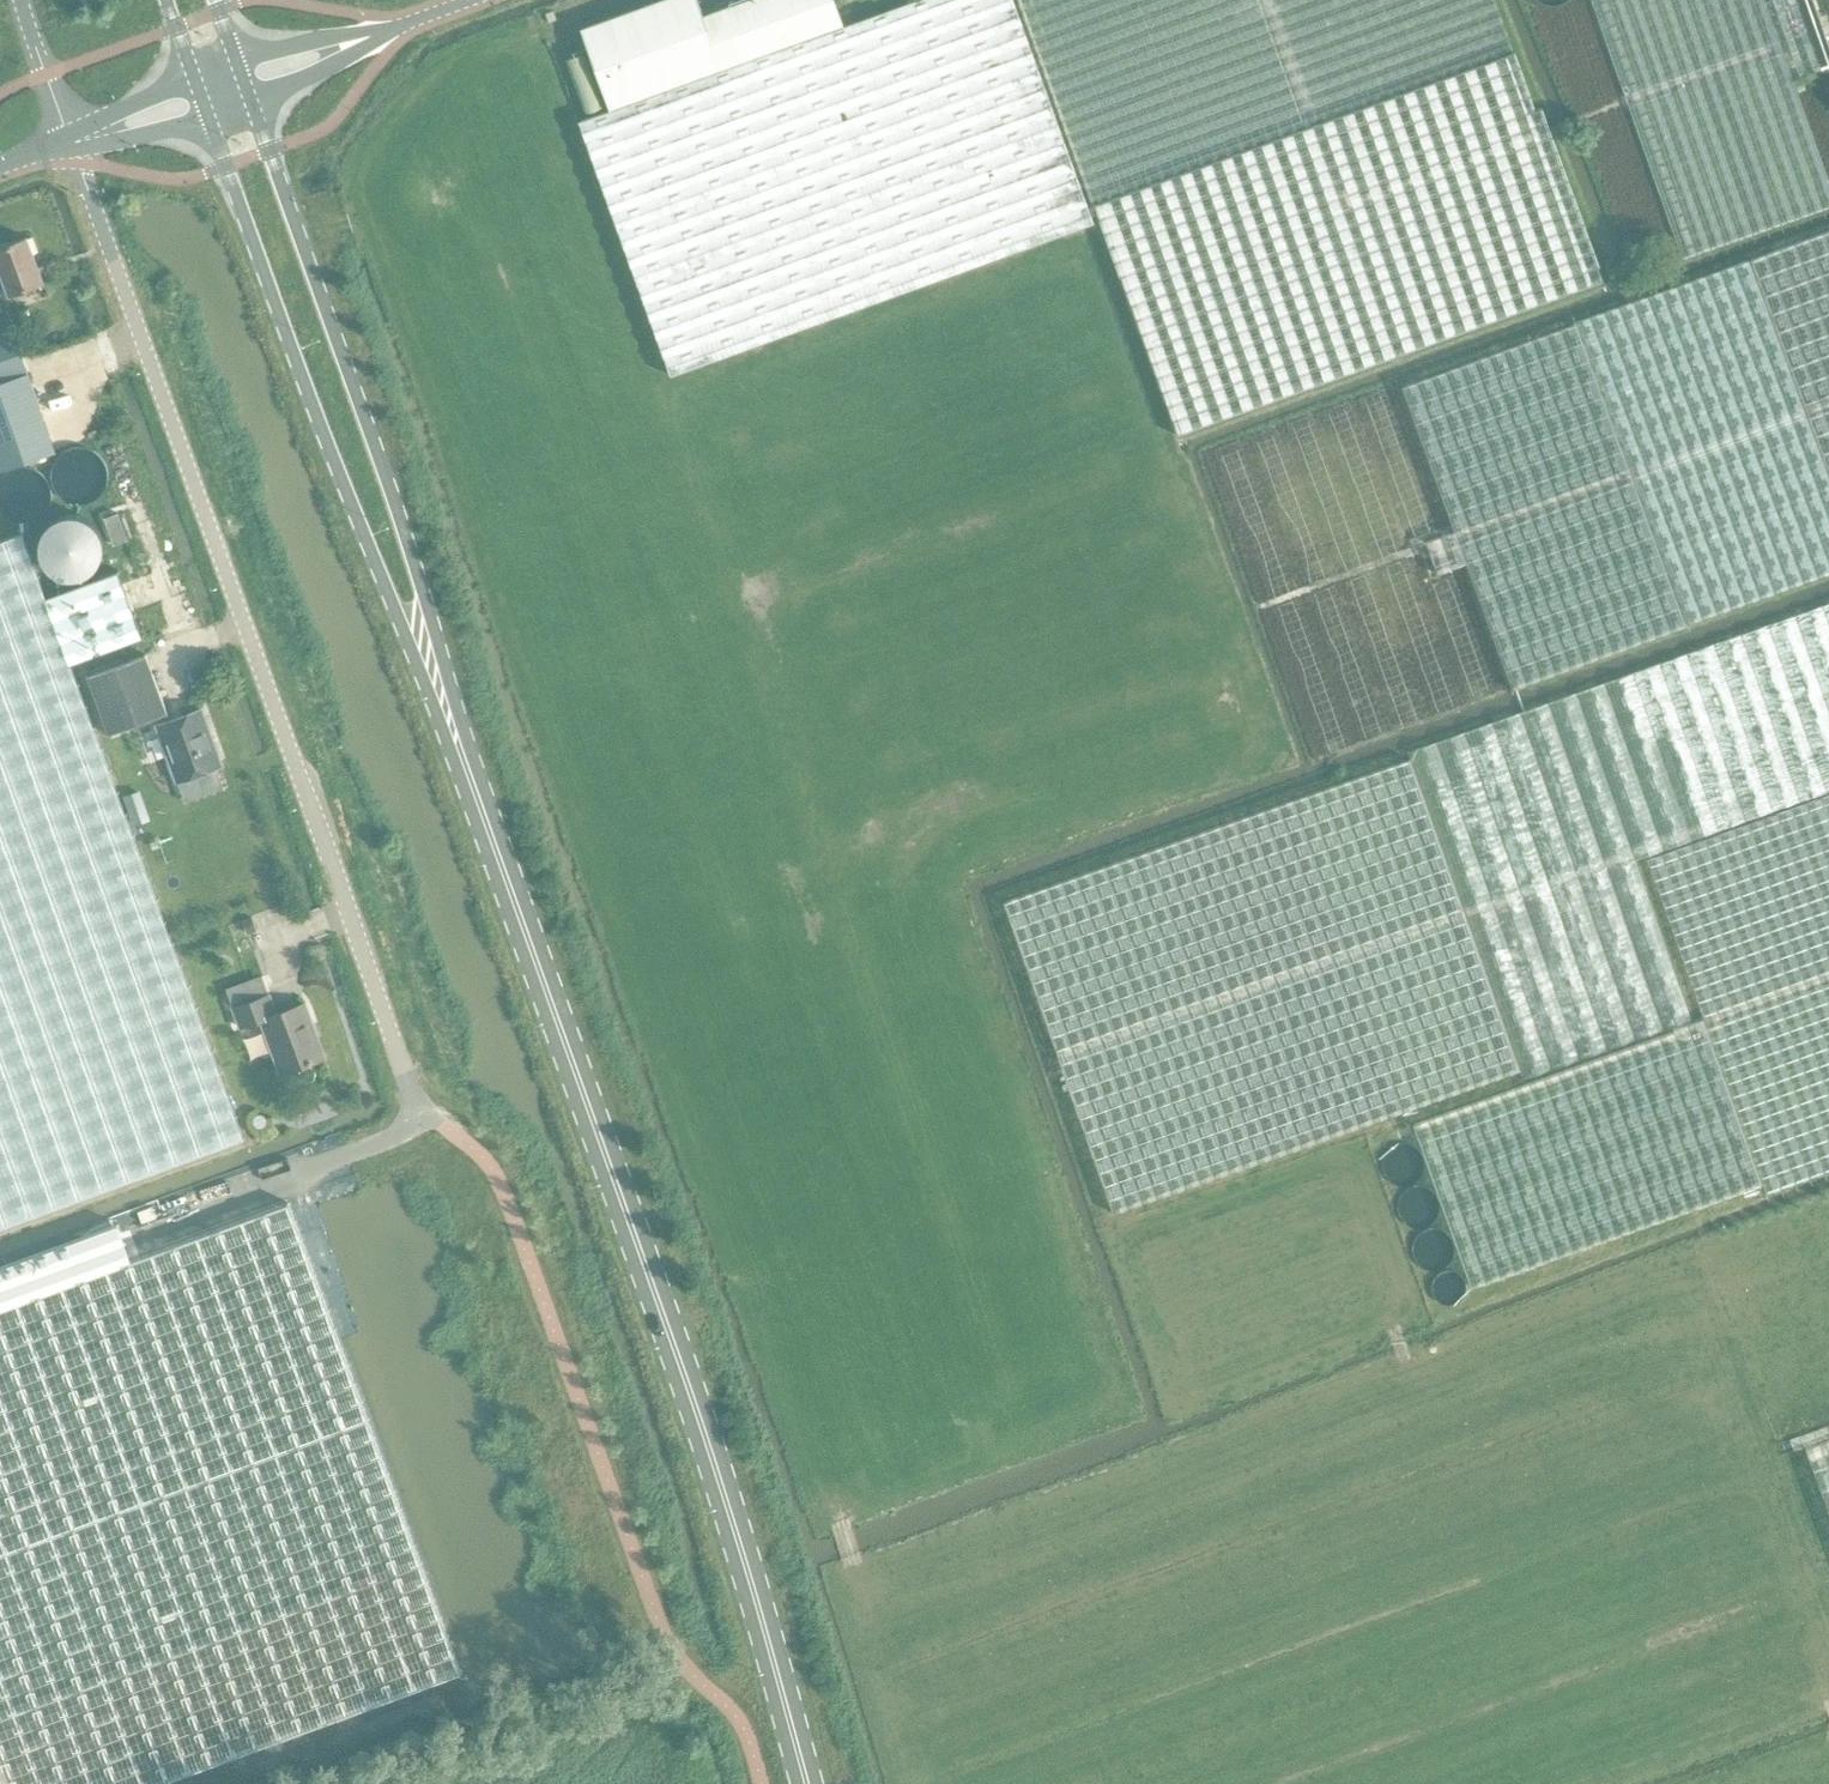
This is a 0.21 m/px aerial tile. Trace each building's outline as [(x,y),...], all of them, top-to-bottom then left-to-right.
[(579,120),(671,374),(1094,221),(1014,0),(911,0),(872,13),(843,24),(834,0),(739,0),(703,13),(699,0),(655,0),(580,27),(600,82),(611,109),(579,120)] [(1110,257),(1116,255),(1181,433),(1603,281),(1541,107),(1535,109),(1496,0),(1017,0),(1110,257)] [(1828,207),(1828,178),(1794,79),(1828,66),(1828,44),(1814,0),(1769,0),(1768,1),(1767,0),(1592,0),(1683,259),(1828,207)] [(1401,383),(1454,528),(1425,539),(1437,571),(1466,561),(1512,686),(1828,573),(1828,229),(1401,383)] [(0,247),(0,266),(10,293),(43,281),(27,237),(0,247)] [(56,449),(14,332),(0,337),(0,469),(56,449)] [(118,512),(104,517),(114,545),(127,540),(118,512)] [(244,1138),(70,663),(142,636),(118,570),(46,596),(22,531),(0,540),(0,1227),(244,1138)] [(1691,1019),(1635,859),(1828,790),(1828,603),(1408,752),(1410,759),(1004,902),(1113,1213),(1520,1069),(1523,1078),(1691,1019)] [(168,712),(146,654),(87,675),(108,734),(168,712)] [(202,708),(158,724),(178,780),(185,800),(225,786),(217,766),(205,732),(210,731),(202,708)] [(127,813),(143,807),(139,795),(123,801),(127,813)] [(1822,799),(1648,861),(1704,1018),(1673,1029),(1674,1032),(1414,1125),(1472,1287),(1763,1183),(1767,1194),(1828,1171),(1828,797),(1822,799)] [(254,916),(242,920),(245,930),(257,926),(254,916)] [(308,1025),(313,1023),(306,1002),(276,1013),(270,995),(234,1008),(241,1026),(261,1019),(281,1073),(320,1058),(308,1025)] [(210,1188),(183,1198),(187,1209),(214,1199),(210,1188)] [(0,1266),(0,1783),(154,1783),(460,1671),(288,1202),(131,1259),(118,1223),(0,1266)] [(1805,1447),(1828,1513),(1828,1439),(1805,1447)]
